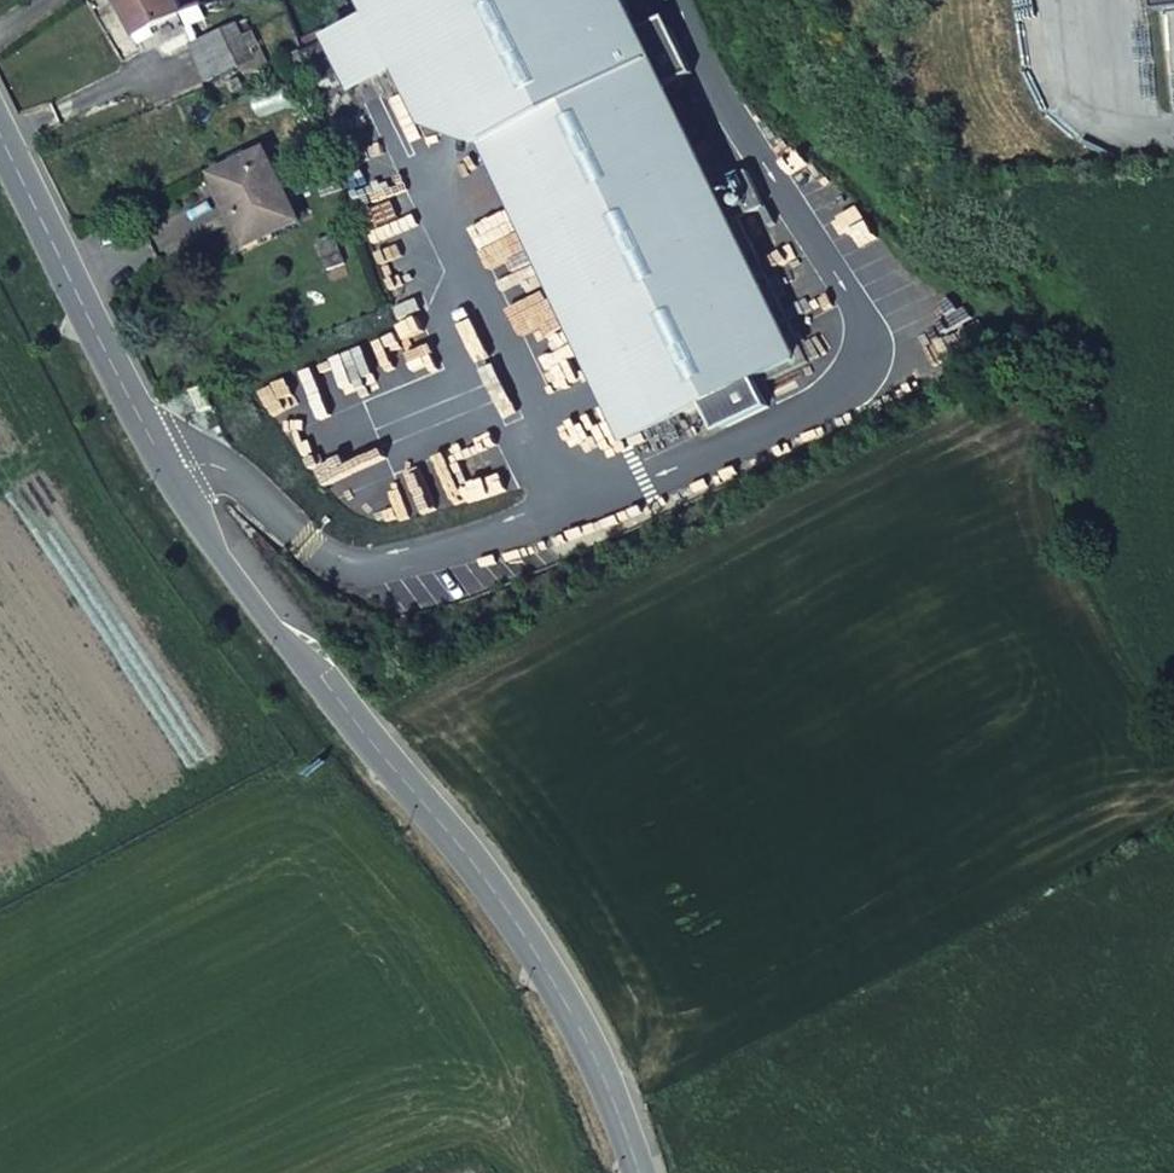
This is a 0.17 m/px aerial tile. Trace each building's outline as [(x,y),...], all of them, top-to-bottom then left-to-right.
[(134,36),(179,13),(178,11),(173,0),(117,0),(134,36)] [(178,11),(201,8),(197,0),(173,0),(178,11)] [(378,17),(330,40),(350,82),(398,59),(427,122),(488,143),(628,441),(712,401),(725,430),(767,410),(754,382),(793,363),(663,88),(691,75),(670,30),(642,43),(622,0),(370,0),(378,17)] [(1155,15),(1173,12),(1173,0),(1153,0),(1155,15)] [(208,82),(240,69),(223,35),(194,48),(208,82)] [(233,92),(240,90),(238,83),(231,86),(233,92)] [(298,223),(265,154),(216,178),(248,248),(298,223)] [(344,266),(333,239),(318,244),(329,272),(344,266)] [(191,393),(200,414),(212,409),(203,388),(191,393)]
